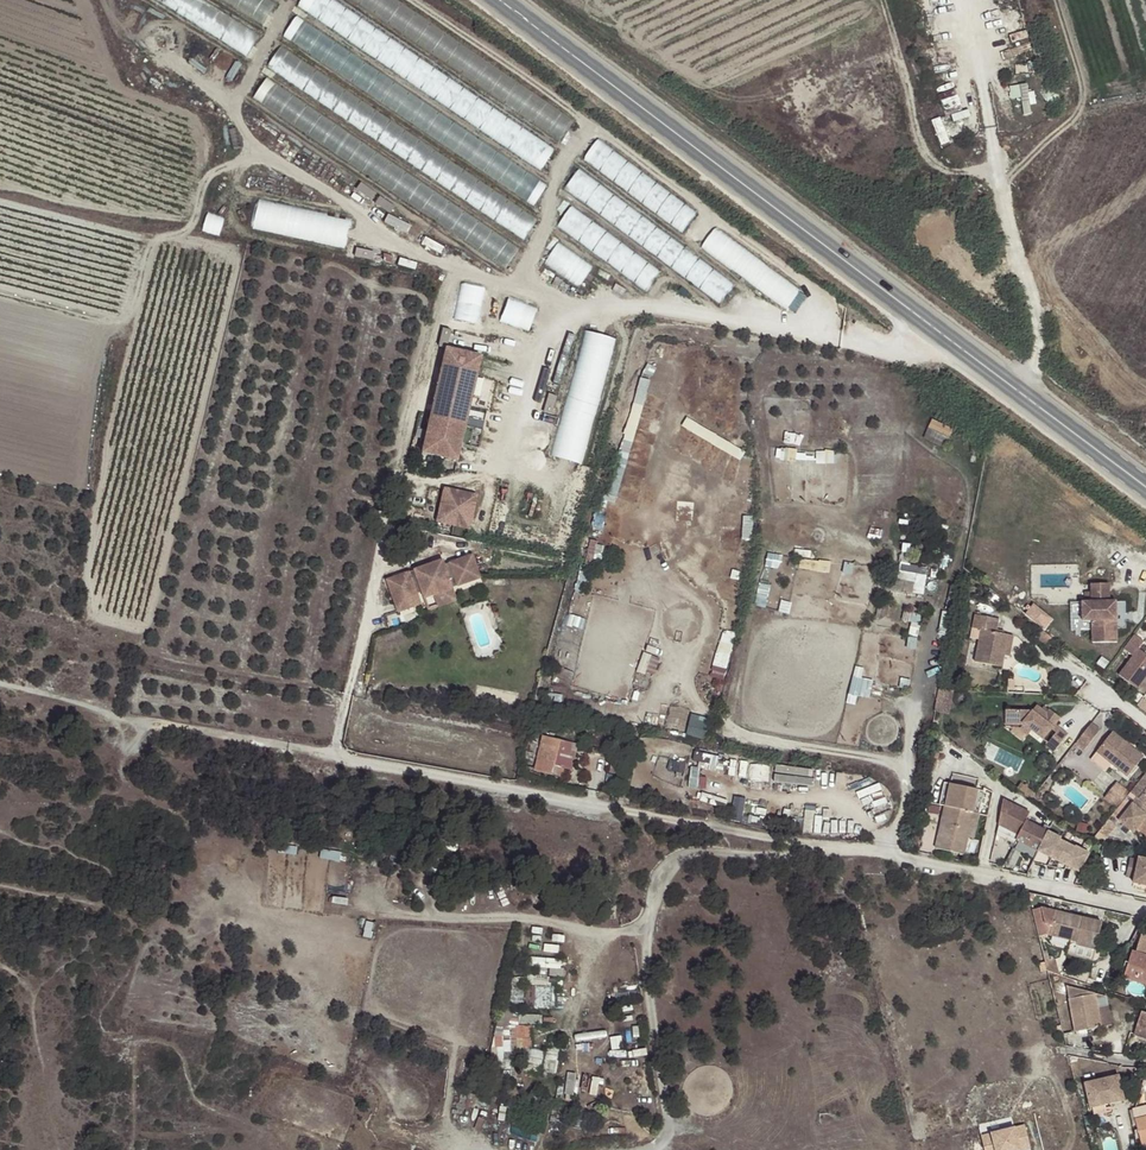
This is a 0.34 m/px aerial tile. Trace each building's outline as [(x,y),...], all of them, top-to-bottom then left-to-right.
[(203,0),(157,0),(245,58),(259,37),(203,0)] [(272,0),(222,0),(264,26),(278,4),(272,0)] [(335,0),(301,0),(297,6),(541,170),(556,149),(335,0)] [(397,0),(351,0),(560,140),(575,119),(397,0)] [(548,186),(296,17),(282,37),(535,206),(548,186)] [(538,217),(280,45),(266,66),(523,239),(538,217)] [(519,248),(265,77),(251,98),(505,269),(519,248)] [(1011,99),(1022,97),(1024,114),(1036,113),(1032,82),(1010,85),(1011,99)] [(698,215),(595,138),(580,158),(683,235),(698,215)] [(733,285),(579,170),(564,190),(718,305),(733,285)] [(259,201),(253,228),(346,248),(352,220),(259,201)] [(663,272),(570,205),(555,226),(647,293),(663,272)] [(801,290),(715,228),(700,249),(787,310),(801,290)] [(593,266),(558,242),(543,263),(578,287),(593,266)] [(485,290),(462,285),(454,321),(477,326),(485,290)] [(509,297),(500,321),(530,332),(539,308),(509,297)] [(617,340),(585,331),(550,457),(582,466),(617,340)] [(446,348),(421,452),(456,460),(480,356),(446,348)] [(544,409),(553,412),(557,395),(548,392),(544,409)] [(688,416),(683,425),(740,460),(746,451),(688,416)] [(926,433),(949,442),(954,427),(932,418),(926,433)] [(604,499),(614,502),(633,442),(623,438),(604,499)] [(835,462),(835,450),(817,450),(817,462),(835,462)] [(437,515),(469,523),(476,495),(443,488),(437,515)] [(435,521),(468,529),(469,523),(437,515),(435,521)] [(601,558),(603,543),(590,541),(588,556),(601,558)] [(455,586),(478,579),(471,555),(448,563),(450,568),(444,570),(442,565),(441,560),(413,569),(416,579),(411,581),(407,572),(385,579),(392,599),(395,598),(399,610),(418,603),(414,592),(420,590),(422,597),(431,594),(450,588),(447,578),(452,576),(455,586)] [(900,563),(899,579),(906,579),(905,593),(925,594),(928,565),(900,563)] [(411,581),(416,579),(413,569),(407,572),(411,581)] [(450,588),(455,586),(452,576),(447,578),(450,588)] [(1092,620),(1092,642),(1117,642),(1117,602),(1110,602),(1110,584),(1092,584),(1092,602),(1082,602),(1082,620),(1092,620)] [(431,594),(435,606),(454,600),(450,588),(431,594)] [(1071,602),(1071,627),(1090,628),(1090,621),(1078,621),(1078,602),(1071,602)] [(1046,629),(1054,618),(1033,603),(1025,613),(1046,629)] [(982,630),(976,663),(1002,668),(1004,655),(1008,635),(996,633),(999,620),(975,615),(973,629),(982,630)] [(723,629),(712,675),(725,678),(736,632),(723,629)] [(1014,636),(1008,635),(1004,655),(1009,656),(1014,636)] [(1133,635),(1123,649),(1133,656),(1119,675),(1137,689),(1145,677),(1145,655),(1138,649),(1143,641),(1133,635)] [(643,653),(640,669),(657,672),(659,655),(643,653)] [(874,679),(862,677),(864,667),(855,665),(849,698),(870,701),(874,679)] [(938,689),(937,711),(951,712),(953,690),(938,689)] [(1051,729),(1055,723),(1059,718),(1049,710),(1046,714),(1037,707),(1033,711),(1005,710),(1005,724),(1023,725),(1024,723),(1033,730),(1043,738),(1051,729)] [(689,735),(704,736),(706,715),(691,714),(689,735)] [(1023,725),(1005,724),(1005,729),(1020,729),(1029,736),(1033,730),(1024,723),(1023,725)] [(1056,733),(1060,728),(1055,723),(1051,729),(1056,733)] [(1098,733),(1089,726),(1074,745),(1083,752),(1098,733)] [(1067,734),(1060,728),(1056,733),(1046,745),(1053,751),(1067,734)] [(1112,764),(1128,777),(1144,757),(1113,732),(1097,752),(1112,764)] [(561,776),(569,743),(542,737),(534,770),(561,776)] [(938,757),(940,744),(933,742),(931,756),(938,757)] [(622,761),(624,754),(615,752),(614,759),(622,761)] [(1112,764),(1097,752),(1093,757),(1108,769),(1112,764)] [(774,782),(810,783),(811,767),(775,765),(774,782)] [(1120,822),(1135,834),(1138,829),(1145,835),(1145,773),(1129,793),(1138,800),(1120,822)] [(973,787),(975,779),(957,776),(956,784),(973,787)] [(939,806),(944,807),(949,784),(944,783),(939,806)] [(944,807),(973,812),(978,790),(949,784),(944,807)] [(1129,793),(1117,784),(1106,798),(1118,807),(1129,793)] [(742,819),(745,799),(738,798),(735,818),(742,819)] [(1036,816),(1009,802),(1004,827),(1025,837),(1033,823),(1036,816)] [(938,839),(936,849),(964,855),(968,838),(973,812),(944,807),(939,832),(945,833),(944,841),(938,839)] [(973,812),(968,838),(974,839),(980,814),(973,812)] [(1107,841),(1117,823),(1108,818),(1098,836),(1107,841)] [(1048,831),(1033,823),(1025,837),(1041,845),(1048,831)] [(1062,838),(1048,831),(1041,845),(1038,851),(1052,858),(1061,840),(1062,838)] [(1052,858),(1067,865),(1075,848),(1061,840),(1052,858)] [(1019,842),(1016,848),(1033,856),(1036,851),(1019,842)] [(1089,854),(1076,847),(1075,848),(1067,865),(1080,872),(1089,854)] [(1139,857),(1139,860),(1130,858),(1126,876),(1135,878),(1134,883),(1145,885),(1145,859),(1139,857)] [(1103,876),(1097,874),(1093,888),(1100,889),(1103,876)] [(1076,944),(1095,948),(1102,922),(1056,911),(1050,935),(1070,940),(1077,942),(1076,944)] [(1145,986),(1145,932),(1143,931),(1136,953),(1133,952),(1124,979),(1145,986)] [(1094,956),(1095,948),(1076,944),(1077,942),(1070,940),(1068,950),(1094,956)] [(532,974),(562,972),(561,956),(530,958),(532,974)] [(531,986),(532,1007),(554,1005),(553,984),(531,986)] [(1101,1027),(1096,994),(1066,987),(1074,1032),(1101,1027)] [(1145,1029),(1145,1013),(1141,1012),(1137,1026),(1145,1029)] [(497,1049),(532,1049),(532,1024),(518,1024),(518,1018),(496,1019),(497,1049)] [(544,1066),(546,1050),(531,1047),(528,1063),(544,1066)] [(568,1071),(566,1093),(575,1094),(577,1072),(568,1071)] [(1119,1075),(1084,1083),(1090,1109),(1093,1109),(1105,1106),(1125,1101),(1119,1075)] [(591,1093),(600,1094),(603,1077),(594,1076),(591,1093)] [(1133,1110),(1142,1146),(1145,1145),(1145,1098),(1134,1101),(1136,1109),(1133,1110)] [(1093,1109),(1094,1115),(1106,1112),(1105,1106),(1093,1109)] [(983,1137),(985,1147),(996,1145),(997,1149),(1026,1149),(1030,1149),(1025,1127),(983,1137)]
